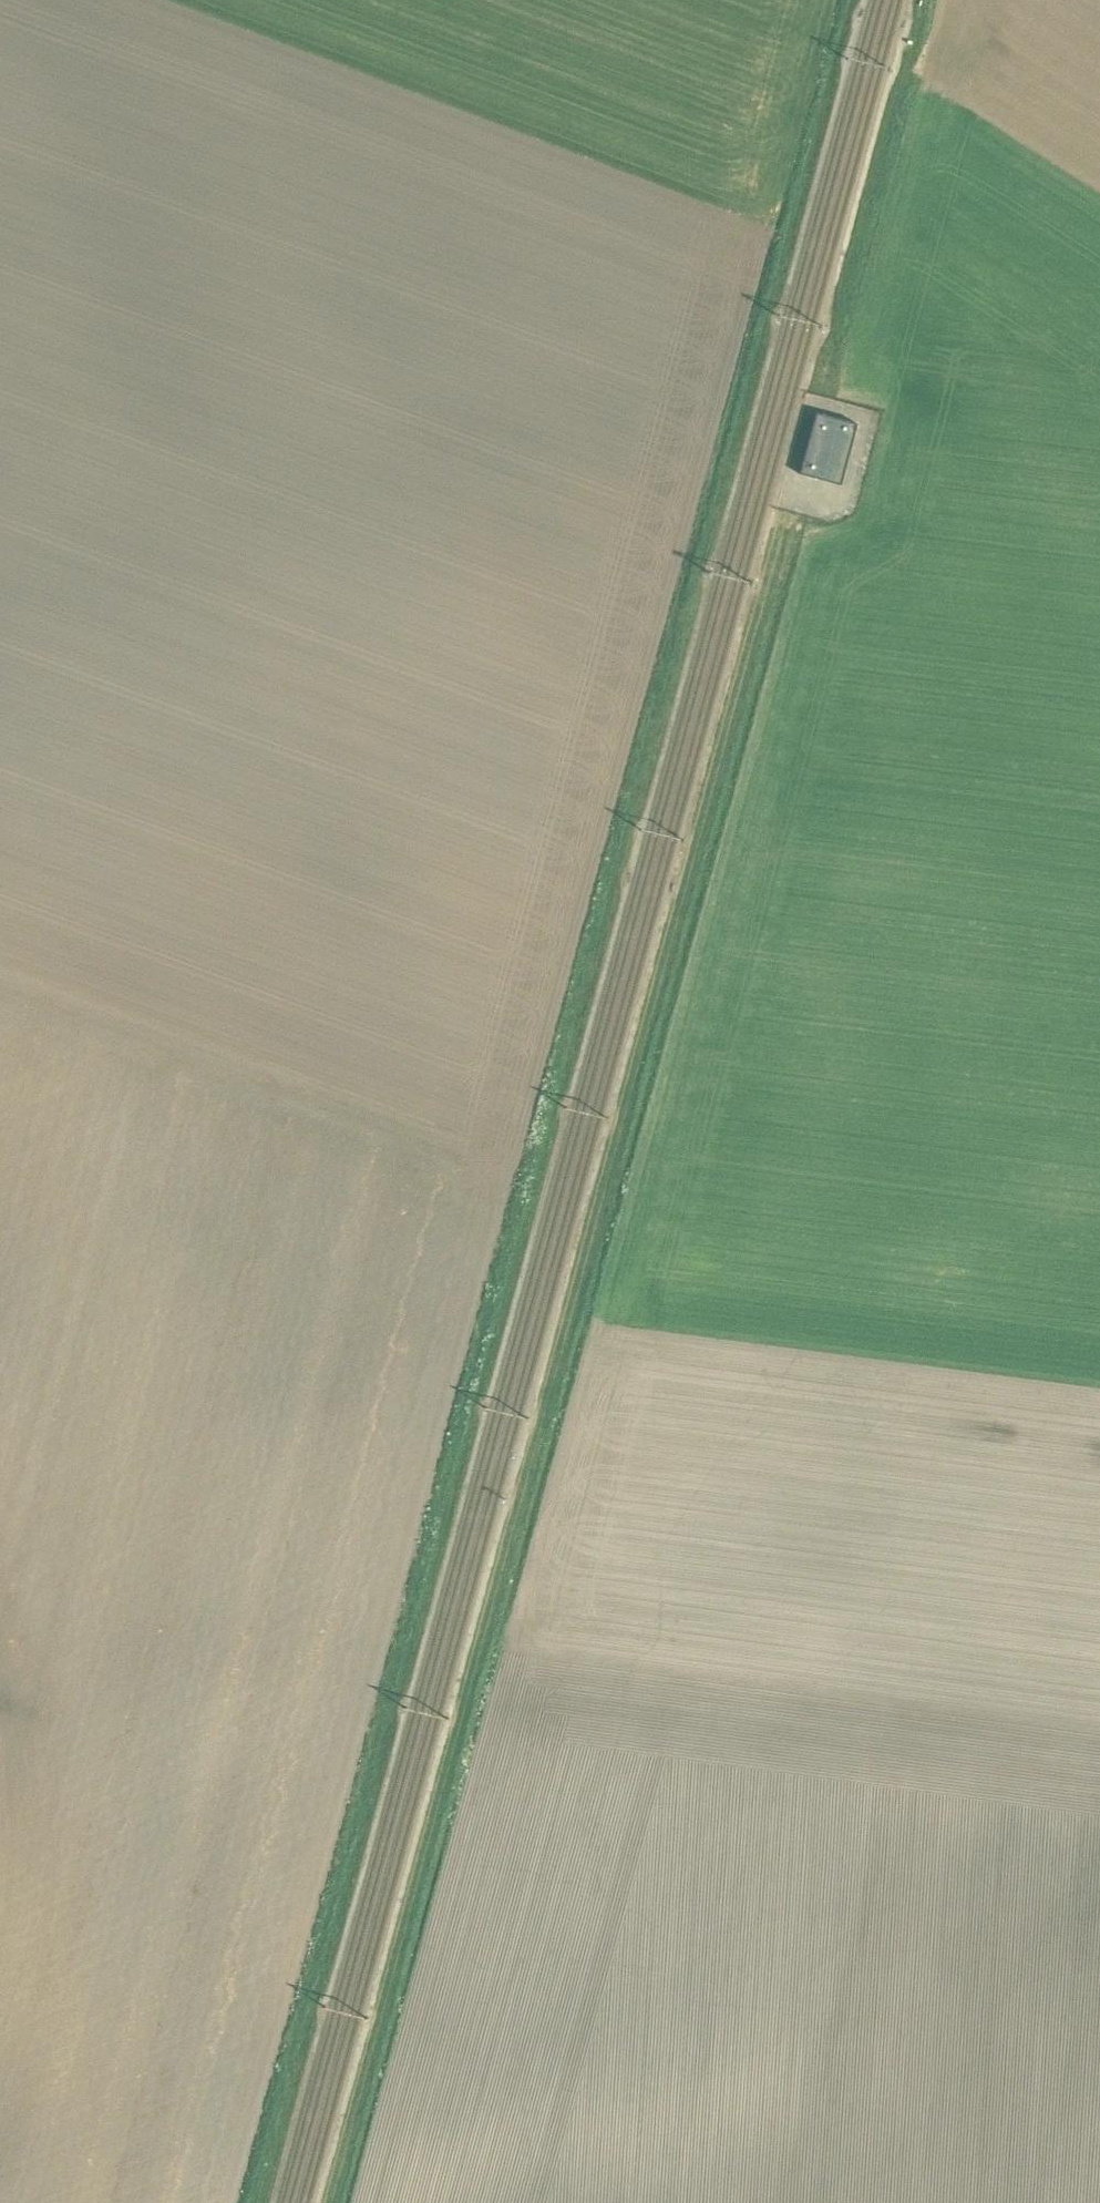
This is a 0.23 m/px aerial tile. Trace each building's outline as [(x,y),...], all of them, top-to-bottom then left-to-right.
[(842,487),(859,427),(818,415),(801,475),(842,487)]
